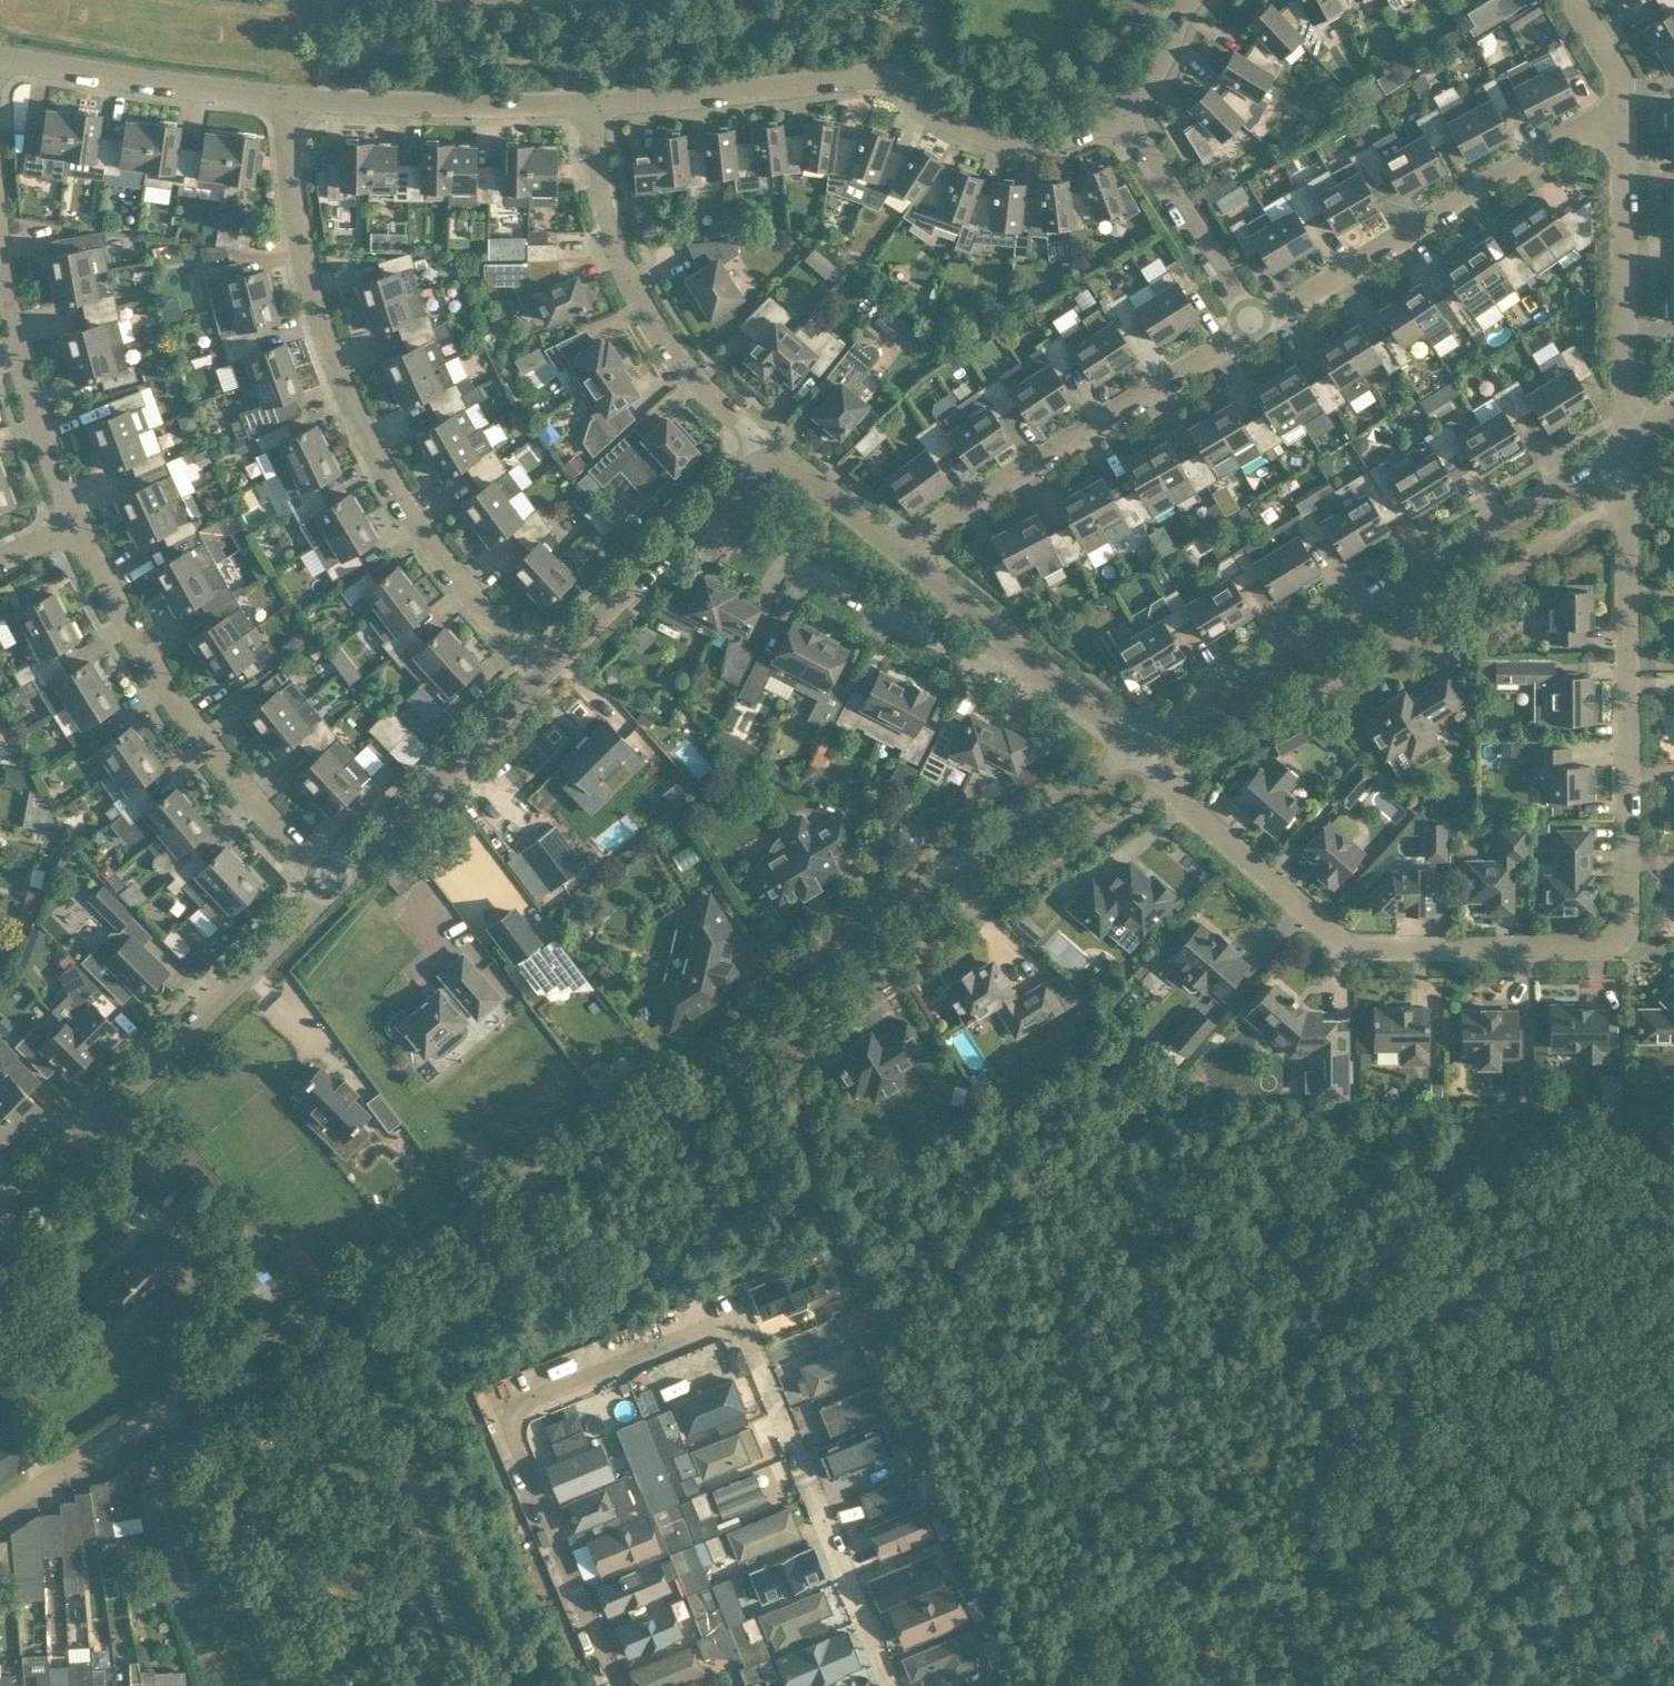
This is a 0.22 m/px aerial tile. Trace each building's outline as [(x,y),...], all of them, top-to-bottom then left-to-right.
[(1278,15),(1299,37),(1318,57),(1329,46),(1314,30),(1318,26),(1315,19),(1336,7),(1339,14),(1340,13),(1333,0),(1294,0),(1279,14),(1278,15)] [(1340,13),(1353,6),(1350,0),(1333,0),(1340,13)] [(1393,9),(1406,3),(1405,0),(1388,0),(1393,9)] [(1523,0),(1490,0),(1467,14),(1475,26),(1469,29),(1472,35),(1525,3),(1523,0)] [(1513,29),(1545,9),(1539,0),(1508,20),(1513,29)] [(1673,40),(1673,0),(1663,0),(1670,11),(1645,27),(1658,49),(1673,40)] [(1278,15),(1279,14),(1269,5),(1266,7),(1264,5),(1254,14),(1257,17),(1250,23),(1260,34),(1245,59),(1274,77),(1282,64),(1274,59),(1279,54),(1280,55),(1299,37),(1278,15)] [(1658,49),(1672,71),(1673,70),(1673,40),(1658,49)] [(1561,42),(1549,48),(1558,64),(1536,75),(1554,111),(1576,99),(1562,73),(1574,67),(1561,42)] [(1269,101),(1258,95),(1270,76),(1274,78),(1274,77),(1245,59),(1234,52),(1232,55),(1229,53),(1221,65),(1224,67),(1220,74),(1233,83),(1230,88),(1220,98),(1219,99),(1240,119),(1240,120),(1249,129),(1261,117),(1260,116),(1269,101)] [(1536,75),(1528,59),(1494,77),(1507,101),(1518,95),(1532,122),(1554,111),(1536,75)] [(1407,79),(1399,65),(1380,77),(1388,91),(1407,79)] [(1495,107),(1507,101),(1494,77),(1482,83),(1491,99),(1469,110),(1488,145),(1509,134),(1495,107)] [(1222,138),(1240,120),(1240,119),(1219,99),(1220,98),(1209,88),(1207,90),(1204,88),(1195,98),(1197,100),(1191,107),(1202,118),(1198,122),(1184,131),(1202,160),(1216,151),(1212,145),(1221,137),(1222,138)] [(1469,110),(1461,94),(1427,112),(1441,137),(1452,131),(1466,157),(1488,145),(1469,110)] [(27,150),(24,173),(64,179),(67,156),(74,110),(56,108),(55,112),(47,111),(44,134),(30,132),(27,150)] [(99,114),(74,110),(67,156),(93,159),(91,170),(105,172),(110,143),(96,141),(99,114)] [(1429,143),(1441,137),(1427,112),(1415,119),(1424,135),(1403,146),(1422,181),(1444,169),(1429,143)] [(147,167),(153,122),(135,119),(134,123),(126,122),(123,145),(110,143),(105,172),(121,174),(122,163),(147,167)] [(835,124),(831,124),(832,120),(818,119),(818,122),(809,121),(807,135),(781,138),(780,138),(784,172),(799,170),(799,162),(804,163),(804,164),(829,167),(830,167),(833,138),(834,138),(835,124)] [(780,138),(781,138),(780,124),(776,125),(775,121),(762,122),(762,126),(753,127),(755,143),(733,146),(732,146),(735,173),(736,190),(760,187),(758,170),(783,168),(784,172),(780,138)] [(179,125),(153,122),(147,167),(144,184),(170,188),(170,181),(185,183),(189,155),(175,153),(179,125)] [(731,129),(727,130),(727,126),(713,128),(714,131),(704,132),(706,149),(684,151),(683,151),(686,178),(686,185),(702,184),(702,175),(709,175),(709,176),(735,173),(732,146),(733,146),(731,129)] [(889,137),(886,136),(887,132),(874,128),(873,131),(864,128),(859,141),(834,138),(833,138),(830,167),(829,167),(826,189),(842,195),(847,180),(870,188),(884,150),(889,137)] [(1422,181),(1403,146),(1393,129),(1372,141),(1373,142),(1361,149),(1375,173),(1386,167),(1400,193),(1422,181)] [(226,178),(232,133),(214,130),(214,134),(206,133),(203,157),(189,155),(185,183),(198,185),(200,174),(226,178)] [(682,135),(678,135),(678,131),(664,133),(665,137),(656,137),(657,154),(634,156),(638,190),(654,189),(653,180),(660,180),(660,181),(686,178),(683,151),(684,151),(682,135)] [(232,133),(226,178),(252,182),(254,168),(260,169),(263,153),(256,152),(258,136),(232,133)] [(369,187),(370,142),(344,141),(343,169),(329,168),(328,197),(343,198),(343,187),(369,187)] [(409,199),(409,170),(395,170),(396,146),(388,146),(388,142),(370,142),(369,187),(395,188),(395,198),(409,199)] [(449,188),(450,143),(424,143),(423,170),(409,170),(409,199),(423,199),(423,188),(449,188)] [(489,200),(489,171),(475,171),(476,147),(468,147),(468,143),(450,143),(449,188),(475,189),(475,200),(489,200)] [(529,190),(530,144),(504,144),(503,172),(489,171),(489,200),(503,200),(503,203),(528,203),(528,193),(529,193),(529,190)] [(555,204),(556,149),(548,149),(548,145),(530,144),(529,193),(528,193),(528,203),(532,203),(555,204)] [(913,200),(930,173),(931,174),(939,161),(936,159),(938,156),(926,149),(924,152),(916,147),(909,159),(884,150),(870,188),(870,189),(865,204),(878,209),(893,187),(913,200)] [(1364,180),(1375,173),(1361,149),(1349,156),(1352,161),(1332,172),(1331,173),(1357,218),(1378,206),(1364,180)] [(1115,188),(1106,166),(1103,167),(1101,164),(1089,169),(1090,172),(1081,176),(1087,191),(1067,195),(1071,229),(1086,227),(1085,219),(1097,215),(1097,216),(1121,207),(1126,215),(1138,208),(1139,210),(1140,209),(1125,183),(1124,184),(1115,188)] [(1331,173),(1332,172),(1329,167),(1295,187),(1310,211),(1321,205),(1335,230),(1357,218),(1331,173)] [(979,178),(975,176),(977,173),(964,168),(963,172),(954,169),(949,184),(931,174),(930,173),(905,213),(903,215),(931,235),(935,225),(958,234),(962,223),(974,191),(974,192),(979,178)] [(1065,180),(1061,180),(1061,177),(1047,179),(1048,182),(1039,183),(1041,199),(1020,199),(1017,227),(1014,254),(1030,256),(1032,234),(1048,236),(1049,242),(1073,239),(1071,229),(1067,195),(1065,180)] [(1020,199),(1022,184),(1018,183),(1018,179),(1005,178),(1005,182),(995,181),(994,197),(974,192),(974,191),(962,223),(977,228),(979,222),(991,223),(991,224),(1017,227),(1020,199)] [(1221,192),(1214,181),(1203,188),(1210,199),(1221,192)] [(1299,218),(1310,211),(1295,187),(1284,194),(1293,209),(1273,221),(1272,222),(1293,256),(1314,243),(1299,218)] [(1534,199),(1521,208),(1557,259),(1576,245),(1578,248),(1589,240),(1589,201),(1561,221),(1544,197),(1536,202),(1534,199)] [(1557,259),(1521,208),(1508,217),(1510,221),(1503,226),(1520,250),(1510,257),(1526,280),(1557,259)] [(1272,222),(1273,221),(1267,211),(1246,225),(1242,219),(1231,226),(1245,250),(1256,243),(1271,269),(1293,256),(1272,222)] [(245,248),(248,233),(219,229),(217,243),(245,248)] [(49,255),(45,256),(48,270),(51,269),(53,279),(92,272),(109,269),(105,250),(93,252),(92,247),(104,245),(106,245),(104,231),(76,236),(78,249),(49,254),(49,255)] [(719,263),(737,251),(736,240),(690,244),(701,269),(688,278),(686,275),(680,278),(691,296),(697,292),(716,323),(731,314),(726,306),(741,296),(719,263)] [(1483,240),(1475,245),(1473,242),(1460,251),(1495,302),(1526,280),(1510,257),(1499,265),(1483,240)] [(557,258),(557,243),(528,244),(528,258),(557,258)] [(813,249),(807,260),(831,272),(836,260),(813,249)] [(1495,302),(1460,251),(1446,260),(1449,263),(1442,268),(1458,293),(1448,300),(1464,323),(1472,335),(1483,327),(1475,316),(1495,302)] [(397,271),(414,266),(410,252),(383,261),(387,274),(359,283),(366,306),(404,294),(397,271)] [(586,289),(582,289),(576,276),(558,284),(556,277),(558,277),(557,258),(528,258),(486,259),(486,271),(486,274),(487,277),(489,279),(492,281),(495,282),(498,283),(514,283),(520,296),(521,299),(522,302),(525,304),(528,306),(532,307),(535,307),(538,306),(541,304),(548,320),(578,307),(580,310),(585,308),(584,305),(588,303),(591,300),(592,295),(590,291),(586,289)] [(1190,319),(1198,314),(1182,289),(1193,282),(1178,258),(1167,265),(1169,268),(1148,281),(1156,294),(1179,331),(1193,322),(1190,319)] [(268,273),(265,274),(264,269),(235,277),(232,263),(205,270),(214,308),(270,294),(269,290),(272,289),(268,273)] [(100,282),(94,283),(92,272),(53,279),(54,286),(51,286),(54,299),(57,298),(58,303),(87,298),(90,311),(117,305),(114,292),(108,294),(106,285),(100,282)] [(1421,282),(1400,296),(1422,329),(1433,344),(1464,323),(1448,300),(1437,307),(1421,282)] [(1129,322),(1114,299),(1106,285),(1098,290),(1103,297),(1100,299),(1104,305),(1083,319),(1092,334),(1114,367),(1135,354),(1118,329),(1129,322)] [(433,324),(429,312),(426,313),(419,291),(404,296),(404,294),(366,306),(368,313),(365,314),(369,326),(372,325),(373,330),(402,321),(407,334),(433,324)] [(1179,331),(1156,294),(1135,307),(1126,291),(1124,292),(1114,299),(1129,322),(1140,315),(1156,340),(1163,336),(1166,340),(1179,331)] [(248,327),(280,319),(276,301),(272,302),(270,294),(214,308),(221,333),(225,348),(252,340),(248,327)] [(793,335),(793,334),(781,324),(790,314),(769,296),(741,325),(753,337),(751,339),(757,345),(746,357),(749,359),(749,365),(755,370),(761,369),(762,371),(793,335)] [(1422,329),(1400,296),(1379,310),(1396,335),(1385,341),(1401,365),(1412,358),(1402,342),(1422,329)] [(117,305),(90,311),(93,325),(64,333),(70,357),(109,346),(123,343),(117,319),(120,318),(117,305)] [(877,317),(875,319),(889,331),(900,317),(887,306),(877,317)] [(1092,334),(1083,319),(1062,332),(1051,340),(1066,363),(1077,356),(1093,381),(1114,367),(1092,334)] [(445,320),(433,324),(407,334),(412,348),(382,361),(388,375),(390,374),(394,382),(445,360),(436,339),(449,333),(445,320)] [(1358,323),(1338,337),(1359,370),(1379,357),(1389,372),(1401,365),(1385,341),(1374,348),(1358,323)] [(823,368),(843,344),(824,328),(818,336),(815,333),(811,338),(800,329),(801,327),(800,326),(793,334),(793,335),(762,371),(763,371),(764,370),(775,380),(783,380),(786,377),(791,381),(811,358),(823,368)] [(615,345),(611,347),(608,342),(604,345),(601,339),(594,344),(589,343),(587,344),(579,332),(547,348),(560,368),(565,365),(573,375),(579,371),(589,385),(589,386),(622,363),(619,359),(622,356),(622,351),(620,347),(615,345)] [(1358,371),(1359,370),(1338,337),(1336,338),(1334,334),(1322,342),(1324,346),(1317,350),(1333,375),(1322,382),(1337,406),(1368,386),(1358,371)] [(289,346),(285,347),(284,343),(256,353),(252,340),(225,348),(230,362),(232,362),(240,386),(256,381),(255,380),(293,367),(291,363),(294,362),(289,346)] [(857,420),(866,408),(863,406),(865,403),(854,394),(862,384),(857,380),(880,352),(879,348),(877,345),(874,344),(870,343),(866,344),(864,345),(857,340),(822,383),(834,392),(815,415),(826,423),(825,426),(825,429),(825,432),(827,434),(829,436),(832,437),(835,437),(838,436),(840,435),(844,429),(844,430),(848,426),(847,425),(854,417),(857,420)] [(1072,395),(1056,370),(1066,363),(1051,340),(1038,348),(1031,353),(1041,368),(1030,376),(1052,409),(1072,395)] [(136,379),(133,365),(129,366),(123,343),(109,346),(70,357),(72,363),(70,364),(73,377),(76,376),(77,381),(106,373),(109,386),(136,379)] [(1576,375),(1588,368),(1573,344),(1539,365),(1549,381),(1569,414),(1591,401),(1576,375)] [(463,394),(475,387),(469,375),(467,376),(454,381),(445,360),(394,382),(397,389),(394,390),(399,402),(402,401),(404,405),(431,393),(438,406),(463,393),(463,394)] [(1052,409),(1030,376),(1019,361),(988,382),(1004,405),(1015,398),(1031,423),(1052,409)] [(637,392),(630,383),(631,377),(622,364),(623,364),(622,363),(589,386),(589,385),(577,393),(578,394),(582,391),(596,411),(593,413),(595,416),(591,419),(584,441),(592,454),(633,417),(623,402),(637,392)] [(1295,364),(1274,376),(1295,410),(1302,421),(1303,423),(1323,410),(1325,413),(1337,406),(1322,382),(1311,389),(1295,364)] [(280,421),(273,402),(301,392),(293,367),(255,380),(256,381),(264,404),(240,413),(248,434),(280,421)] [(1281,434),(1302,421),(1295,410),(1274,376),(1253,389),(1269,415),(1258,421),(1272,445),(1273,445),(1284,438),(1281,434)] [(1428,409),(1462,391),(1455,379),(1422,398),(1428,409)] [(1569,414),(1549,381),(1527,394),(1517,379),(1505,386),(1519,410),(1531,403),(1547,428),(1569,414)] [(1004,405),(988,382),(957,404),(959,406),(991,451),(993,455),(1006,446),(1003,442),(1011,437),(993,413),(1004,405)] [(476,429),(464,408),(469,405),(485,396),(479,384),(475,387),(463,394),(463,393),(438,406),(444,419),(418,434),(431,455),(465,435),(476,429)] [(1508,417),(1519,410),(1505,386),(1493,394),(1502,409),(1481,422),(1501,456),(1506,453),(1509,457),(1523,448),(1521,444),(1523,443),(1508,417)] [(149,428),(141,405),(145,403),(140,390),(114,400),(118,413),(90,423),(91,424),(88,425),(92,438),(95,437),(99,446),(136,432),(149,428)] [(1272,445),(1258,421),(1247,428),(1231,403),(1210,415),(1240,464),(1265,450),(1272,445)] [(937,418),(926,426),(943,449),(953,441),(970,466),(991,451),(959,406),(939,420),(937,418)] [(192,412),(179,417),(184,432),(198,427),(192,412)] [(1210,415),(1189,428),(1204,453),(1193,460),(1207,484),(1240,464),(1210,415)] [(681,426),(677,429),(666,418),(644,438),(646,439),(631,452),(660,484),(696,451),(691,444),(695,441),(681,426)] [(1501,456),(1481,422),(1474,426),(1451,419),(1437,428),(1451,452),(1463,445),(1479,470),(1482,468),(1484,472),(1498,463),(1496,460),(1501,456)] [(325,444),(327,443),(320,428),(317,429),(315,425),(288,438),(283,426),(257,438),(264,451),(268,449),(278,471),(327,448),(325,444)] [(856,444),(865,454),(885,434),(876,425),(856,444)] [(167,461),(162,449),(153,426),(99,446),(101,453),(99,454),(103,466),(106,465),(107,469),(135,459),(141,472),(167,461)] [(477,473),(500,458),(493,447),(481,426),(476,429),(465,435),(431,455),(434,461),(432,462),(438,474),(441,472),(443,477),(469,462),(477,473)] [(932,456),(943,449),(926,426),(915,434),(926,449),(906,463),(930,495),(950,480),(932,456)] [(1440,459),(1451,452),(1437,428),(1425,435),(1434,451),(1429,454),(1420,448),(1415,447),(1406,453),(1413,464),(1433,498),(1438,495),(1440,498),(1454,490),(1452,486),(1455,485),(1440,459)] [(238,454),(248,449),(243,438),(233,442),(238,454)] [(1167,440),(1160,445),(1157,441),(1144,449),(1175,503),(1207,484),(1193,460),(1182,466),(1167,440)] [(618,468),(629,458),(628,456),(617,444),(591,469),(603,482),(618,468)] [(311,485),(341,470),(333,453),(330,455),(327,448),(278,471),(290,495),(286,497),(293,510),(317,496),(311,485)] [(200,466),(210,461),(205,449),(195,454),(200,466)] [(1175,503),(1165,487),(1144,449),(1129,457),(1132,461),(1124,465),(1139,491),(1128,497),(1142,521),(1173,504),(1175,503)] [(564,465),(574,477),(586,466),(586,465),(588,463),(581,456),(579,458),(575,454),(564,465)] [(930,495),(906,463),(900,455),(880,469),(910,510),(930,495)] [(475,523),(507,499),(522,489),(508,469),(500,458),(477,473),(485,486),(461,503),(475,523)] [(1381,462),(1369,470),(1383,494),(1395,486),(1411,512),(1414,510),(1416,514),(1429,505),(1427,502),(1433,498),(1413,464),(1407,468),(1388,458),(1381,462)] [(129,520),(182,495),(172,473),(167,461),(141,472),(146,485),(119,497),(120,499),(117,500),(123,512),(125,511),(129,520)] [(1371,501),(1383,494),(1369,470),(1355,478),(1353,501),(1345,506),(1365,540),(1370,537),(1372,540),(1386,532),(1384,528),(1387,526),(1371,501)] [(1142,521),(1128,497),(1116,503),(1102,477),(1094,481),(1092,478),(1080,485),(1082,488),(1081,489),(1100,524),(1109,540),(1142,521)] [(7,486),(4,479),(0,480),(0,508),(1,511),(10,508),(9,505),(13,503),(13,502),(16,501),(10,485),(7,486)] [(1109,540),(1100,524),(1081,489),(1059,501),(1073,527),(1062,533),(1075,558),(1087,551),(1109,540)] [(355,495),(352,497),(349,493),(324,508),(317,496),(293,510),(300,523),(314,545),(329,535),(363,515),(360,511),(363,509),(355,495)] [(1365,540),(1345,506),(1343,504),(1338,494),(1327,500),(1320,500),(1313,504),(1301,512),(1315,536),(1327,528),(1342,554),(1345,552),(1347,556),(1362,547),(1359,543),(1365,540)] [(193,519),(192,517),(182,495),(165,503),(129,519),(129,520),(132,526),(129,527),(135,539),(137,538),(139,542),(167,530),(173,542),(198,529),(193,519)] [(514,525),(523,536),(545,518),(538,510),(536,508),(522,519),(507,499),(475,523),(479,529),(477,530),(485,541),(487,539),(490,543),(514,525)] [(613,523),(594,503),(584,512),(603,533),(613,523)] [(1303,543),(1315,536),(1301,512),(1267,533),(1277,548),(1276,548),(1297,582),(1302,579),(1304,582),(1318,573),(1316,570),(1319,568),(1303,543)] [(1015,524),(1033,559),(1042,576),(1075,558),(1062,533),(1050,539),(1037,513),(1015,524)] [(351,553),(376,537),(374,533),(377,531),(368,517),(365,519),(363,515),(329,535),(314,545),(334,579),(358,564),(351,553)] [(558,557),(550,548),(559,540),(550,531),(553,528),(545,518),(523,536),(532,547),(510,568),(527,586),(558,557)] [(1033,559),(1015,524),(993,536),(1007,562),(995,568),(1008,593),(1020,587),(1012,571),(1033,559)] [(204,542),(204,541),(201,535),(198,529),(173,542),(179,554),(153,569),(165,590),(200,571),(215,563),(214,562),(217,560),(206,541),(204,542)] [(1297,582),(1276,548),(1268,553),(1258,538),(1232,554),(1247,578),(1259,570),(1274,596),(1297,582)] [(570,548),(569,547),(558,557),(527,586),(532,591),(530,593),(538,602),(540,600),(544,604),(580,571),(569,549),(570,548)] [(1235,585),(1247,578),(1232,554),(1219,562),(1217,577),(1223,581),(1208,590),(1228,624),(1234,621),(1236,624),(1250,616),(1248,612),(1251,610),(1235,585)] [(210,609),(234,594),(215,563),(165,590),(168,596),(166,598),(172,609),(175,608),(177,612),(203,597),(210,609)] [(402,569),(399,571),(397,567),(373,585),(365,574),(343,591),(351,602),(366,591),(381,611),(412,588),(410,584),(412,582),(402,569)] [(731,595),(731,596),(733,592),(717,583),(718,580),(707,574),(705,577),(697,593),(691,595),(678,588),(655,612),(677,623),(677,625),(686,630),(700,625),(703,620),(716,626),(731,595)] [(1570,590),(1552,590),(1538,590),(1533,596),(1533,607),(1539,613),(1552,613),(1552,641),(1582,640),(1582,625),(1590,625),(1590,586),(1570,586),(1570,590)] [(405,627),(428,608),(412,588),(381,611),(370,620),(386,640),(382,643),(392,654),(413,637),(405,627)] [(1228,624),(1208,590),(1186,604),(1176,588),(1164,596),(1179,619),(1190,612),(1206,638),(1228,624)] [(65,615),(63,611),(66,610),(58,595),(55,597),(53,592),(31,603),(29,600),(20,605),(22,608),(6,617),(18,640),(26,636),(65,615)] [(206,658),(239,636),(254,627),(234,594),(210,609),(217,621),(190,639),(198,652),(201,650),(206,658)] [(751,620),(757,608),(759,606),(747,600),(746,603),(731,596),(731,595),(716,626),(715,628),(731,636),(723,673),(737,681),(764,627),(751,620)] [(1167,627),(1179,619),(1164,596),(1151,604),(1147,619),(1154,623),(1140,632),(1160,666),(1166,663),(1167,665),(1181,657),(1180,654),(1182,652),(1167,627)] [(57,664),(50,652),(80,637),(71,620),(68,622),(65,615),(26,636),(38,658),(14,671),(22,685),(33,678),(57,664)] [(795,686),(820,635),(818,634),(819,631),(806,624),(804,628),(792,621),(772,662),(760,656),(741,693),(755,700),(768,674),(794,687),(795,685),(795,686)] [(432,672),(461,646),(458,642),(461,640),(449,628),(447,630),(444,627),(422,647),(413,637),(392,654),(402,666),(404,663),(413,673),(424,663),(432,672)] [(1160,666),(1140,632),(1118,646),(1108,630),(1096,638),(1110,662),(1122,654),(1138,680),(1140,678),(1143,682),(1157,673),(1155,669),(1160,666)] [(846,648),(836,644),(838,640),(824,633),(823,636),(820,635),(795,686),(796,686),(795,688),(819,700),(810,718),(819,723),(829,728),(830,725),(848,688),(831,679),(846,648)] [(252,673),(276,658),(272,653),(276,650),(269,639),(258,647),(254,641),(246,647),(239,636),(206,658),(210,664),(208,665),(215,676),(217,675),(220,679),(245,662),(252,673)] [(479,665),(478,664),(480,662),(469,650),(467,652),(461,646),(432,672),(418,685),(441,710),(459,693),(458,692),(457,693),(453,688),(469,674),(471,677),(477,671),(475,668),(479,665)] [(95,663),(92,664),(89,660),(64,676),(57,664),(33,678),(40,691),(53,713),(103,682),(100,678),(103,677),(95,663)] [(606,667),(598,675),(606,683),(622,681),(620,663),(606,665),(606,667)] [(1497,663),(1497,679),(1536,679),(1537,720),(1552,720),(1552,721),(1557,721),(1557,725),(1571,725),(1571,721),(1591,720),(1591,718),(1594,718),(1594,706),(1591,706),(1590,676),(1577,676),(1577,672),(1565,672),(1565,676),(1554,676),(1554,663),(1497,663)] [(262,734),(293,709),(307,698),(283,668),(261,686),(269,696),(246,715),(262,734)] [(879,737),(906,683),(902,681),(904,677),(889,670),(888,673),(880,670),(866,697),(853,690),(838,721),(853,728),(856,722),(866,726),(864,730),(878,736),(879,737)] [(1433,718),(1464,698),(1448,672),(1407,698),(1403,692),(1382,706),(1384,708),(1367,719),(1369,722),(1367,723),(1386,754),(1405,743),(1412,753),(1433,739),(1428,732),(1438,725),(1433,718)] [(475,681),(469,688),(478,697),(484,691),(475,681)] [(910,684),(906,683),(879,737),(880,737),(880,736),(893,742),(894,740),(905,747),(902,753),(916,760),(931,730),(918,723),(932,696),(924,692),(926,689),(911,681),(910,684)] [(67,734),(76,747),(99,731),(91,720),(116,704),(103,682),(53,713),(67,734)] [(309,745),(331,727),(307,698),(293,709),(262,734),(266,739),(264,741),(272,751),(274,750),(277,753),(300,735),(309,745)] [(389,709),(380,718),(400,738),(409,729),(389,709)] [(976,761),(994,726),(989,724),(988,720),(980,716),(975,717),(970,715),(964,726),(960,724),(959,726),(947,720),(921,772),(938,781),(949,759),(955,762),(962,760),(964,755),(976,761)] [(400,738),(380,718),(370,728),(390,748),(400,738)] [(579,746),(563,762),(575,774),(589,788),(590,787),(603,800),(644,759),(631,746),(632,746),(606,720),(590,736),(586,731),(575,742),(579,746)] [(1287,750),(1320,730),(1315,720),(1281,741),(1287,750)] [(136,727),(133,729),(130,725),(106,743),(99,731),(76,747),(84,759),(99,748),(114,769),(145,747),(143,743),(146,741),(136,727)] [(838,729),(830,725),(829,728),(820,745),(812,762),(811,764),(820,768),(826,755),(824,754),(833,737),(834,738),(838,729)] [(1028,738),(1027,739),(1005,729),(1004,732),(994,726),(976,761),(977,761),(978,760),(995,769),(1001,767),(1003,762),(1015,767),(1009,776),(1017,788),(1026,786),(1040,777),(1029,760),(1042,752),(1043,750),(1044,749),(1045,747),(1045,745),(1045,743),(1045,742),(1044,740),(1043,738),(1041,737),(1040,736),(1038,735),(1036,735),(1034,735),(1032,735),(1031,736),(1029,737),(1028,738)] [(331,727),(309,745),(319,756),(297,776),(314,794),(355,756),(356,755),(331,727)] [(153,751),(150,753),(145,747),(114,769),(128,790),(114,801),(117,806),(108,812),(113,820),(123,813),(144,796),(136,785),(161,768),(160,767),(163,765),(153,751)] [(1591,765),(1570,765),(1570,747),(1536,747),(1536,782),(1547,782),(1547,804),(1571,803),(1571,797),(1591,797),(1591,765)] [(372,774),(355,756),(314,794),(318,799),(316,801),(325,810),(327,808),(331,812),(372,774)] [(1284,790),(1296,776),(1274,758),(1263,771),(1260,768),(1234,798),(1259,820),(1260,819),(1273,830),(1281,821),(1284,824),(1294,813),(1291,811),(1298,802),(1284,790)] [(1358,762),(1332,792),(1348,807),(1375,777),(1358,762)] [(162,832),(192,807),(189,804),(192,802),(181,789),(179,791),(176,787),(153,806),(144,796),(123,813),(113,820),(110,822),(124,839),(136,840),(155,824),(162,832)] [(186,846),(209,827),(192,807),(162,832),(171,843),(157,855),(154,858),(153,861),(153,864),(155,868),(157,870),(161,871),(164,872),(167,871),(170,870),(174,875),(195,856),(186,846)] [(858,839),(842,814),(812,832),(802,815),(781,828),(791,844),(788,846),(786,849),(784,851),(782,855),(781,858),(772,857),(754,868),(757,871),(752,874),(762,890),(767,887),(778,905),(799,892),(818,881),(837,869),(829,856),(858,839)] [(1349,871),(1355,863),(1355,859),(1362,851),(1350,840),(1358,830),(1359,823),(1350,815),(1339,816),(1331,824),(1328,822),(1319,833),(1304,850),(1320,863),(1315,869),(1333,885),(1345,870),(1349,871)] [(1445,857),(1444,823),(1427,823),(1427,857),(1445,857)] [(521,851),(549,889),(583,864),(554,826),(521,851)] [(1511,910),(1511,857),(1525,857),(1524,830),(1505,830),(1501,834),(1501,861),(1467,861),(1467,898),(1489,898),(1489,910),(1511,910)] [(1588,831),(1559,831),(1559,875),(1547,875),(1547,888),(1547,910),(1562,910),(1564,912),(1575,912),(1577,910),(1591,910),(1591,887),(1595,887),(1595,883),(1591,883),(1591,875),(1589,875),(1588,831)] [(214,892),(243,865),(240,862),(242,859),(231,847),(229,850),(225,846),(204,867),(195,856),(174,875),(176,877),(168,885),(176,893),(188,882),(197,891),(206,883),(214,892)] [(1105,891),(1093,880),(1070,906),(1100,933),(1118,913),(1142,934),(1173,900),(1169,897),(1173,893),(1156,878),(1152,883),(1129,862),(1105,891)] [(27,864),(26,880),(44,882),(46,866),(27,864)] [(209,933),(251,893),(253,896),(260,889),(257,887),(261,884),(260,883),(263,881),(251,868),(249,871),(243,865),(214,892),(191,914),(209,933)] [(1431,911),(1431,867),(1408,867),(1408,871),(1392,871),(1371,892),(1374,895),(1374,908),(1388,908),(1390,911),(1396,905),(1408,905),(1408,911),(1431,911)] [(120,927),(132,915),(103,886),(90,898),(120,927)] [(731,962),(729,961),(726,961),(733,933),(709,894),(676,915),(683,928),(677,932),(674,943),(679,951),(687,953),(683,970),(675,968),(667,973),(665,983),(650,992),(670,1026),(688,1015),(689,1017),(704,1008),(703,1006),(718,997),(722,981),(726,982),(733,977),(735,969),(731,962)] [(532,980),(585,975),(555,935),(541,946),(539,944),(513,910),(492,927),(532,980)] [(563,911),(558,930),(575,934),(581,931),(584,921),(580,915),(563,911)] [(1239,950),(1232,945),(1218,933),(1215,937),(1200,924),(1191,933),(1186,933),(1180,941),(1180,946),(1171,958),(1186,971),(1184,972),(1186,974),(1182,977),(1183,983),(1190,989),(1195,989),(1199,985),(1207,992),(1210,989),(1218,996),(1246,964),(1235,954),(1239,950)] [(25,959),(36,961),(43,927),(32,925),(25,959)] [(162,977),(168,971),(131,935),(129,937),(123,931),(120,933),(112,933),(102,944),(102,955),(113,966),(102,978),(123,999),(135,987),(143,996),(148,991),(149,992),(154,993),(160,992),(163,988),(165,983),(163,978),(162,977)] [(192,948),(176,932),(166,942),(182,958),(192,948)] [(500,997),(463,954),(441,973),(449,983),(440,990),(439,989),(408,1016),(401,1007),(392,1015),(390,1018),(389,1020),(388,1023),(389,1026),(390,1029),(392,1032),(394,1033),(397,1034),(400,1034),(403,1033),(406,1032),(425,1054),(434,1057),(438,1057),(442,1057),(444,1055),(466,1036),(467,1032),(468,1028),(468,1023),(465,1019),(462,1015),(470,1008),(477,1016),(500,997)] [(948,989),(967,1020),(973,1016),(974,1018),(977,1016),(976,1014),(997,1001),(1002,1009),(1001,1010),(1016,1035),(1084,992),(1061,973),(1021,997),(1016,987),(1009,990),(992,962),(975,973),(972,969),(952,982),(954,986),(948,989)] [(73,998),(57,1015),(65,1023),(91,1049),(100,1039),(102,1041),(104,1042),(105,1042),(107,1042),(109,1042),(111,1041),(113,1040),(115,1039),(116,1038),(117,1036),(117,1034),(118,1032),(117,1030),(117,1028),(116,1026),(115,1025),(105,1015),(115,1004),(73,964),(61,975),(73,998)] [(9,974),(0,971),(0,1008),(9,974)] [(1253,1006),(1247,1013),(1247,1018),(1263,1032),(1268,1032),(1271,1028),(1284,1039),(1281,1043),(1291,1052),(1314,1051),(1314,1069),(1306,1069),(1306,1089),(1314,1089),(1314,1096),(1345,1095),(1345,1082),(1348,1082),(1348,1060),(1345,1060),(1345,1042),(1345,1018),(1338,1018),(1319,1018),(1314,1012),(1306,1012),(1294,1002),(1297,998),(1293,995),(1291,998),(1276,986),(1256,1008),(1253,1006)] [(1663,998),(1671,1006),(1667,1009),(1641,1009),(1641,1023),(1637,1023),(1637,1039),(1668,1039),(1668,1037),(1673,1032),(1673,987),(1663,998)] [(1552,1008),(1552,1030),(1552,1046),(1579,1046),(1579,1058),(1604,1058),(1604,1046),(1605,1046),(1605,1043),(1605,1032),(1605,1022),(1605,1009),(1590,1009),(1590,1008),(1570,1008),(1565,1004),(1558,1004),(1554,1008),(1552,1008)] [(1187,1053),(1214,1022),(1198,1008),(1171,1039),(1187,1053)] [(1369,1024),(1369,1031),(1374,1036),(1375,1036),(1376,1047),(1403,1047),(1403,1061),(1427,1061),(1427,1047),(1428,1047),(1427,1031),(1427,1008),(1375,1009),(1375,1016),(1373,1016),(1373,1020),(1369,1024)] [(1459,1030),(1459,1038),(1463,1040),(1463,1047),(1479,1047),(1479,1056),(1479,1061),(1483,1065),(1494,1065),(1498,1061),(1498,1056),(1509,1056),(1509,1070),(1510,1096),(1530,1096),(1530,1069),(1517,1069),(1517,1056),(1517,1054),(1521,1054),(1521,1028),(1516,1028),(1516,1012),(1498,1012),(1498,1008),(1482,1008),(1482,1012),(1478,1012),(1476,1009),(1469,1009),(1467,1012),(1463,1012),(1463,1028),(1459,1030)] [(1617,1022),(1605,1022),(1605,1032),(1605,1043),(1617,1043),(1617,1022)] [(30,1033),(18,1045),(47,1073),(58,1062),(70,1075),(94,1051),(91,1049),(65,1023),(53,1035),(48,1030),(47,1031),(44,1027),(40,1027),(35,1028),(30,1033)] [(906,1023),(876,1042),(870,1033),(851,1045),(853,1049),(835,1060),(841,1070),(841,1073),(846,1081),(849,1082),(851,1086),(863,1078),(875,1097),(907,1077),(900,1067),(925,1052),(906,1023)] [(16,1056),(18,1054),(0,1036),(0,1060),(5,1065),(0,1070),(0,1081),(1,1082),(0,1083),(0,1109),(18,1127),(40,1106),(23,1089),(36,1077),(16,1056)] [(644,1061),(634,1067),(641,1078),(651,1071),(644,1061)] [(306,1083),(297,1093),(310,1106),(303,1113),(308,1118),(307,1119),(314,1125),(314,1124),(319,1129),(326,1122),(338,1133),(343,1138),(352,1128),(353,1129),(359,1123),(358,1122),(368,1113),(352,1097),(354,1094),(353,1094),(357,1091),(345,1079),(342,1082),(341,1082),(339,1084),(322,1067),(312,1077),(312,1076),(305,1082),(306,1083)] [(612,1082),(601,1089),(608,1099),(619,1092),(612,1082)] [(379,1091),(366,1101),(388,1131),(401,1121),(379,1091)] [(0,1109),(0,1146),(18,1127),(0,1109)] [(399,1211),(391,1216),(396,1223),(404,1218),(399,1211)] [(175,1262),(179,1257),(156,1233),(134,1255),(137,1258),(123,1272),(120,1269),(104,1285),(129,1310),(151,1286),(171,1306),(195,1283),(175,1262)] [(849,1239),(819,1251),(823,1260),(831,1256),(842,1284),(864,1275),(849,1239)] [(287,1268),(299,1257),(283,1241),(272,1252),(287,1268)] [(816,1265),(747,1293),(759,1323),(828,1295),(816,1265)] [(888,1343),(879,1321),(855,1332),(872,1373),(884,1368),(876,1348),(888,1343)] [(868,1377),(856,1347),(798,1370),(810,1400),(868,1377)] [(678,1406),(690,1437),(746,1417),(733,1385),(678,1406)] [(0,1390),(0,1450),(17,1471),(49,1450),(0,1390)] [(899,1411),(891,1391),(879,1396),(887,1416),(899,1411)] [(829,1441),(875,1422),(863,1394),(817,1413),(829,1441)] [(645,1419),(644,1419),(660,1460),(661,1460),(689,1448),(672,1408),(645,1419)] [(661,1460),(644,1418),(633,1423),(619,1429),(628,1451),(636,1470),(649,1464),(661,1460)] [(828,1489),(897,1460),(883,1426),(814,1454),(828,1489)] [(751,1432),(699,1451),(710,1481),(762,1461),(751,1432)] [(599,1445),(543,1469),(556,1499),(612,1475),(599,1445)] [(17,1471),(0,1450),(0,1482),(17,1471)] [(689,1450),(677,1455),(685,1473),(697,1468),(689,1450)] [(678,1502),(661,1460),(649,1464),(636,1470),(653,1511),(678,1502)] [(140,1513),(132,1489),(125,1468),(105,1481),(113,1519),(140,1513)] [(913,1475),(922,1497),(935,1492),(926,1470),(913,1475)] [(844,1528),(910,1502),(898,1471),(832,1498),(844,1528)] [(770,1505),(759,1475),(713,1492),(724,1522),(770,1505)] [(113,1519),(105,1481),(90,1483),(91,1491),(97,1536),(114,1534),(113,1519)] [(637,1511),(625,1481),(561,1507),(573,1537),(637,1511)] [(190,1573),(160,1484),(138,1492),(167,1580),(190,1573)] [(706,1490),(694,1495),(679,1501),(695,1541),(716,1532),(709,1514),(702,1516),(702,1515),(714,1510),(706,1490)] [(97,1536),(91,1491),(76,1492),(80,1538),(97,1536)] [(84,1589),(80,1538),(76,1492),(75,1492),(76,1501),(61,1502),(61,1512),(63,1552),(65,1591),(84,1589)] [(694,1541),(678,1502),(653,1511),(662,1533),(670,1552),(694,1542),(694,1541)] [(862,1568),(928,1544),(915,1510),(849,1535),(862,1568)] [(729,1535),(741,1564),(801,1540),(790,1511),(729,1535)] [(63,1552),(61,1512),(42,1514),(43,1553),(63,1552)] [(930,1517),(939,1539),(950,1535),(952,1533),(951,1529),(944,1512),(930,1517)] [(42,1553),(43,1553),(42,1514),(41,1514),(22,1525),(23,1529),(12,1532),(15,1572),(17,1597),(44,1596),(42,1553)] [(656,1550),(646,1523),(575,1549),(585,1576),(656,1550)] [(0,1540),(0,1574),(15,1572),(12,1532),(11,1532),(11,1539),(0,1540)] [(719,1533),(707,1537),(715,1557),(727,1552),(719,1533)] [(694,1542),(670,1552),(686,1593),(710,1583),(694,1542)] [(881,1610),(946,1583),(933,1552),(868,1580),(881,1610)] [(960,1553),(947,1559),(956,1581),(969,1575),(960,1553)] [(747,1580),(759,1608),(816,1582),(804,1555),(747,1580)] [(661,1565),(591,1591),(603,1622),(673,1596),(661,1565)] [(712,1583),(711,1584),(728,1626),(745,1618),(728,1577),(712,1583)] [(696,1613),(704,1633),(716,1628),(717,1630),(728,1626),(712,1588),(710,1583),(686,1593),(695,1614),(696,1613)] [(760,1615),(771,1643),(837,1617),(826,1589),(760,1615)] [(961,1625),(948,1591),(884,1616),(897,1650),(961,1625)] [(963,1603),(971,1622),(974,1621),(995,1612),(1000,1611),(996,1602),(980,1609),(976,1598),(963,1603)] [(624,1664),(685,1639),(673,1610),(612,1635),(624,1664)] [(988,1663),(990,1663),(1011,1654),(995,1612),(974,1621),(983,1642),(980,1644),(988,1663)] [(733,1639),(749,1633),(752,1639),(763,1634),(756,1614),(745,1618),(728,1626),(733,1639)] [(728,1626),(717,1630),(722,1644),(733,1639),(728,1626)] [(867,1663),(853,1628),(780,1659),(791,1685),(814,1685),(867,1663)] [(710,1632),(697,1638),(705,1658),(718,1653),(710,1632)] [(898,1662),(907,1685),(937,1685),(981,1669),(968,1635),(898,1662)] [(703,1681),(690,1651),(625,1678),(629,1685),(692,1685),(703,1681)] [(49,1657),(48,1657),(47,1654),(22,1655),(23,1674),(36,1673),(37,1685),(50,1685),(50,1684),(49,1657)] [(780,1675),(772,1656),(739,1667),(747,1685),(777,1685),(774,1678),(780,1675)] [(141,1670),(139,1670),(138,1660),(130,1661),(132,1685),(143,1685),(143,1680),(141,1670)] [(92,1668),(91,1668),(90,1661),(70,1661),(71,1685),(93,1685),(93,1682),(92,1668)] [(105,1682),(104,1682),(103,1667),(92,1668),(93,1682),(93,1685),(111,1685),(105,1682)] [(155,1670),(141,1670),(143,1680),(143,1685),(156,1685),(155,1670)] [(13,1674),(0,1675),(1,1685),(13,1685),(13,1674)] [(61,1674),(50,1675),(50,1684),(50,1685),(61,1685),(61,1674)]
